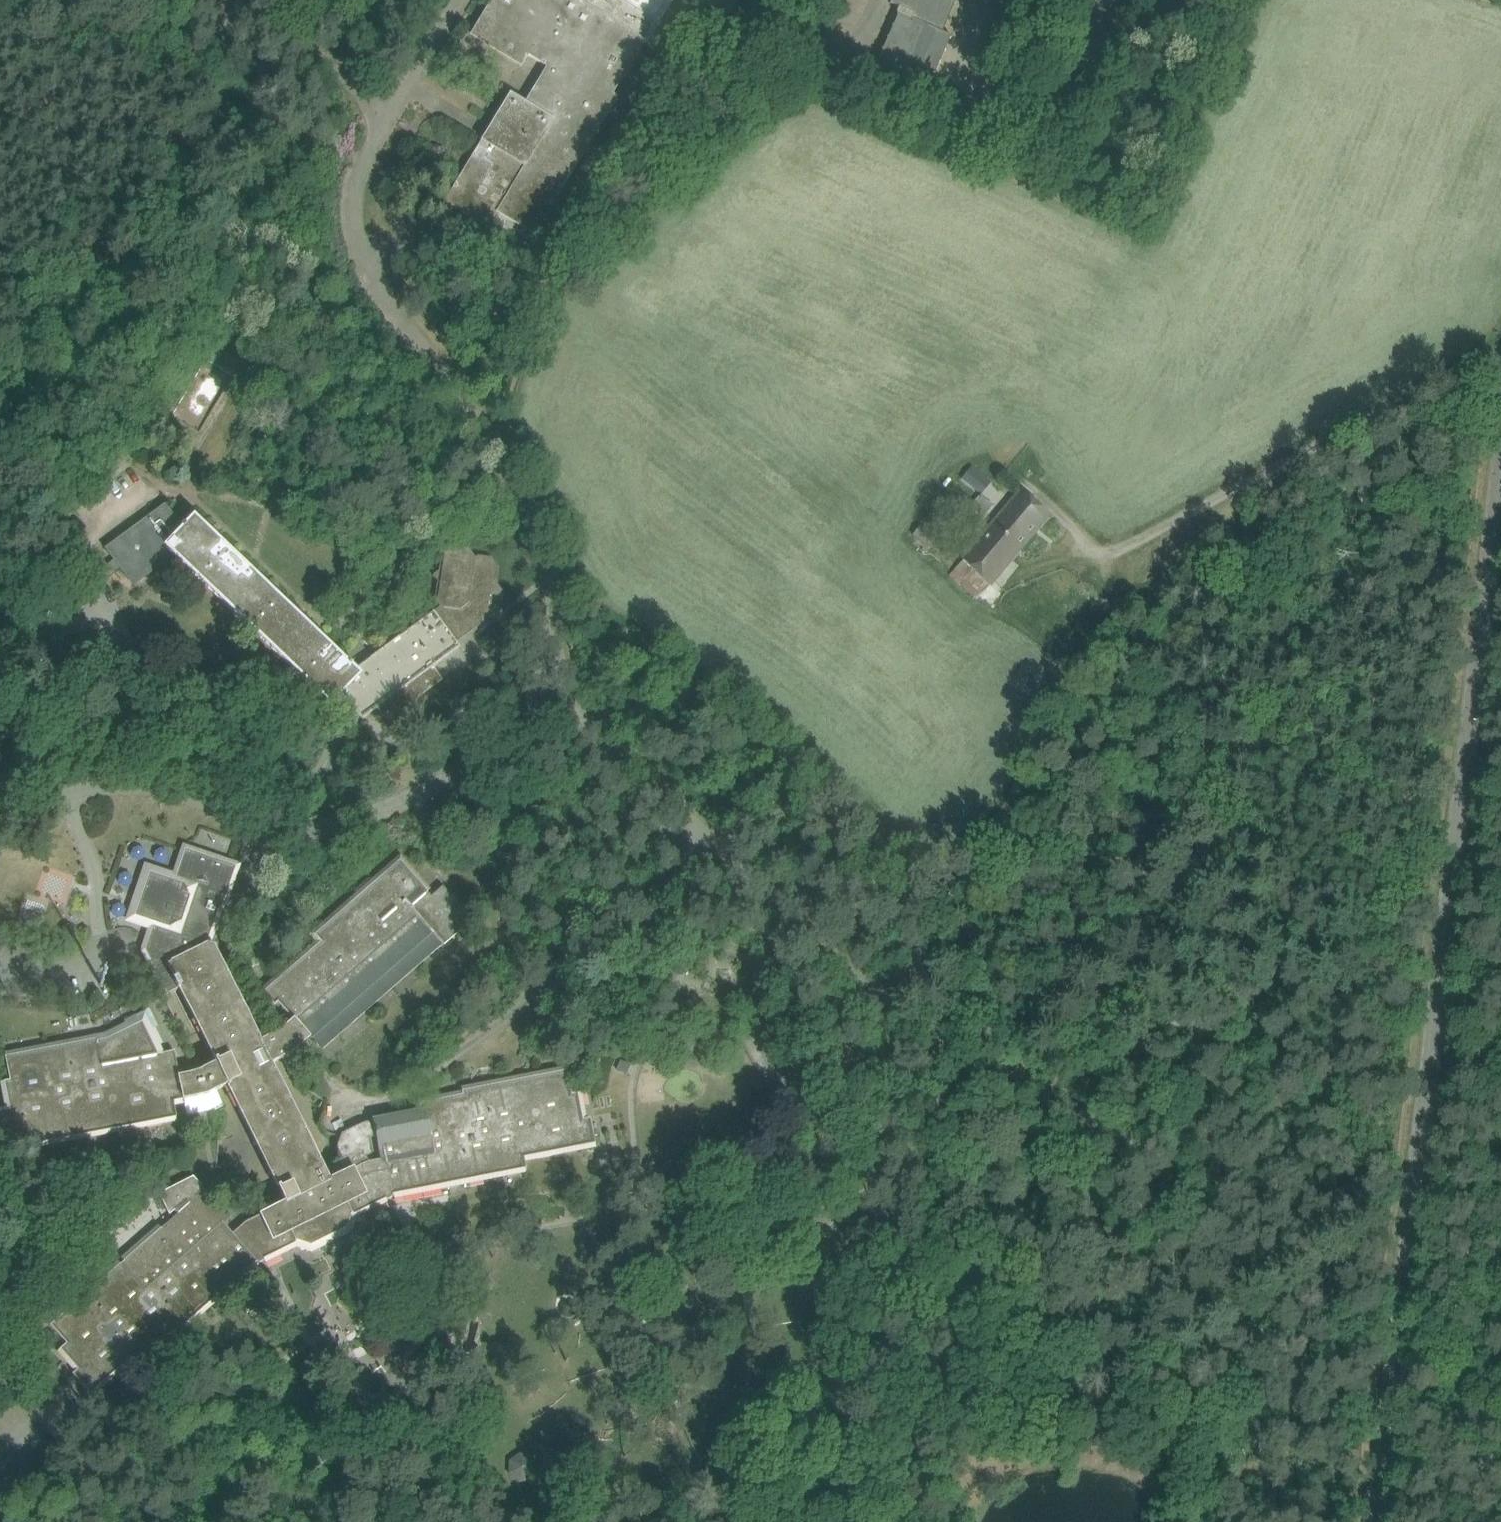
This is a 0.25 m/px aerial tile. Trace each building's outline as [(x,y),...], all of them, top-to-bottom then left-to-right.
[(488,228),(494,231),(503,216),(534,235),(617,98),(612,95),(655,23),(653,21),(666,0),(485,0),(471,23),(546,68),(525,104),(510,95),(445,202),(488,228)] [(880,78),(874,91),(897,102),(900,96),(921,103),(934,73),(935,74),(952,37),(942,32),(955,2),(953,0),(892,0),(890,3),(902,8),(900,14),(898,13),(871,74),(880,78)] [(87,469),(97,482),(130,458),(120,445),(87,469)] [(972,466),(962,478),(973,487),(983,475),(972,466)] [(1021,491),(961,562),(949,575),(977,599),(989,586),(1049,515),(1021,491)] [(970,507),(983,519),(994,507),(981,495),(970,507)] [(165,506),(123,537),(107,549),(134,584),(174,554),(332,705),(343,693),(362,720),(378,708),(387,720),(438,682),(429,671),(460,647),(455,641),(490,615),(493,596),(500,591),(495,584),(497,569),(491,561),(475,558),(469,549),(454,547),(445,553),(448,569),(438,575),(445,585),(442,600),(446,606),(354,670),(188,512),(178,522),(165,506)] [(936,537),(921,525),(912,536),(927,548),(936,537)] [(25,1134),(28,1148),(29,1148),(29,1147),(179,1118),(177,1103),(187,1101),(187,1100),(209,1096),(227,1087),(285,1204),(243,1224),(232,1234),(224,1225),(229,1220),(200,1188),(203,1187),(193,1176),(158,1194),(170,1214),(175,1209),(180,1213),(162,1229),(158,1224),(47,1322),(66,1342),(57,1352),(75,1372),(72,1375),(92,1398),(136,1359),(141,1366),(258,1263),(279,1254),(372,1209),(393,1198),(526,1171),(524,1157),(595,1143),(590,1119),(582,1120),(577,1094),(572,1094),(567,1070),(462,1091),(463,1095),(419,1104),(420,1112),(373,1121),(381,1161),(369,1164),(359,1144),(338,1153),(342,1161),(333,1165),(339,1177),(329,1182),(271,1064),(291,1054),(309,1039),(321,1053),(474,918),(453,894),(449,897),(443,891),(434,900),(402,863),(377,885),(370,877),(354,890),(358,895),(311,932),(317,939),(262,991),(274,1005),(277,1002),(292,1021),(278,1034),(261,1043),(209,937),(214,935),(227,899),(229,900),(234,886),(231,885),(235,874),(229,862),(218,858),(219,856),(205,851),(204,854),(194,850),(181,856),(178,867),(175,866),(173,872),(167,870),(166,873),(155,869),(143,875),(140,886),(137,885),(132,899),(135,900),(131,910),(137,922),(148,926),(147,929),(161,933),(157,942),(154,952),(165,956),(163,962),(165,966),(168,965),(216,1065),(198,1073),(179,1077),(174,1052),(161,1053),(159,1044),(163,1042),(147,1009),(124,1020),(127,1027),(121,1030),(84,1037),(85,1040),(61,1044),(60,1041),(47,1044),(48,1047),(5,1055),(10,1080),(3,1082),(9,1109),(0,1111),(0,1139),(25,1134)] [(617,1070),(627,1075),(632,1065),(622,1060),(617,1070)]
